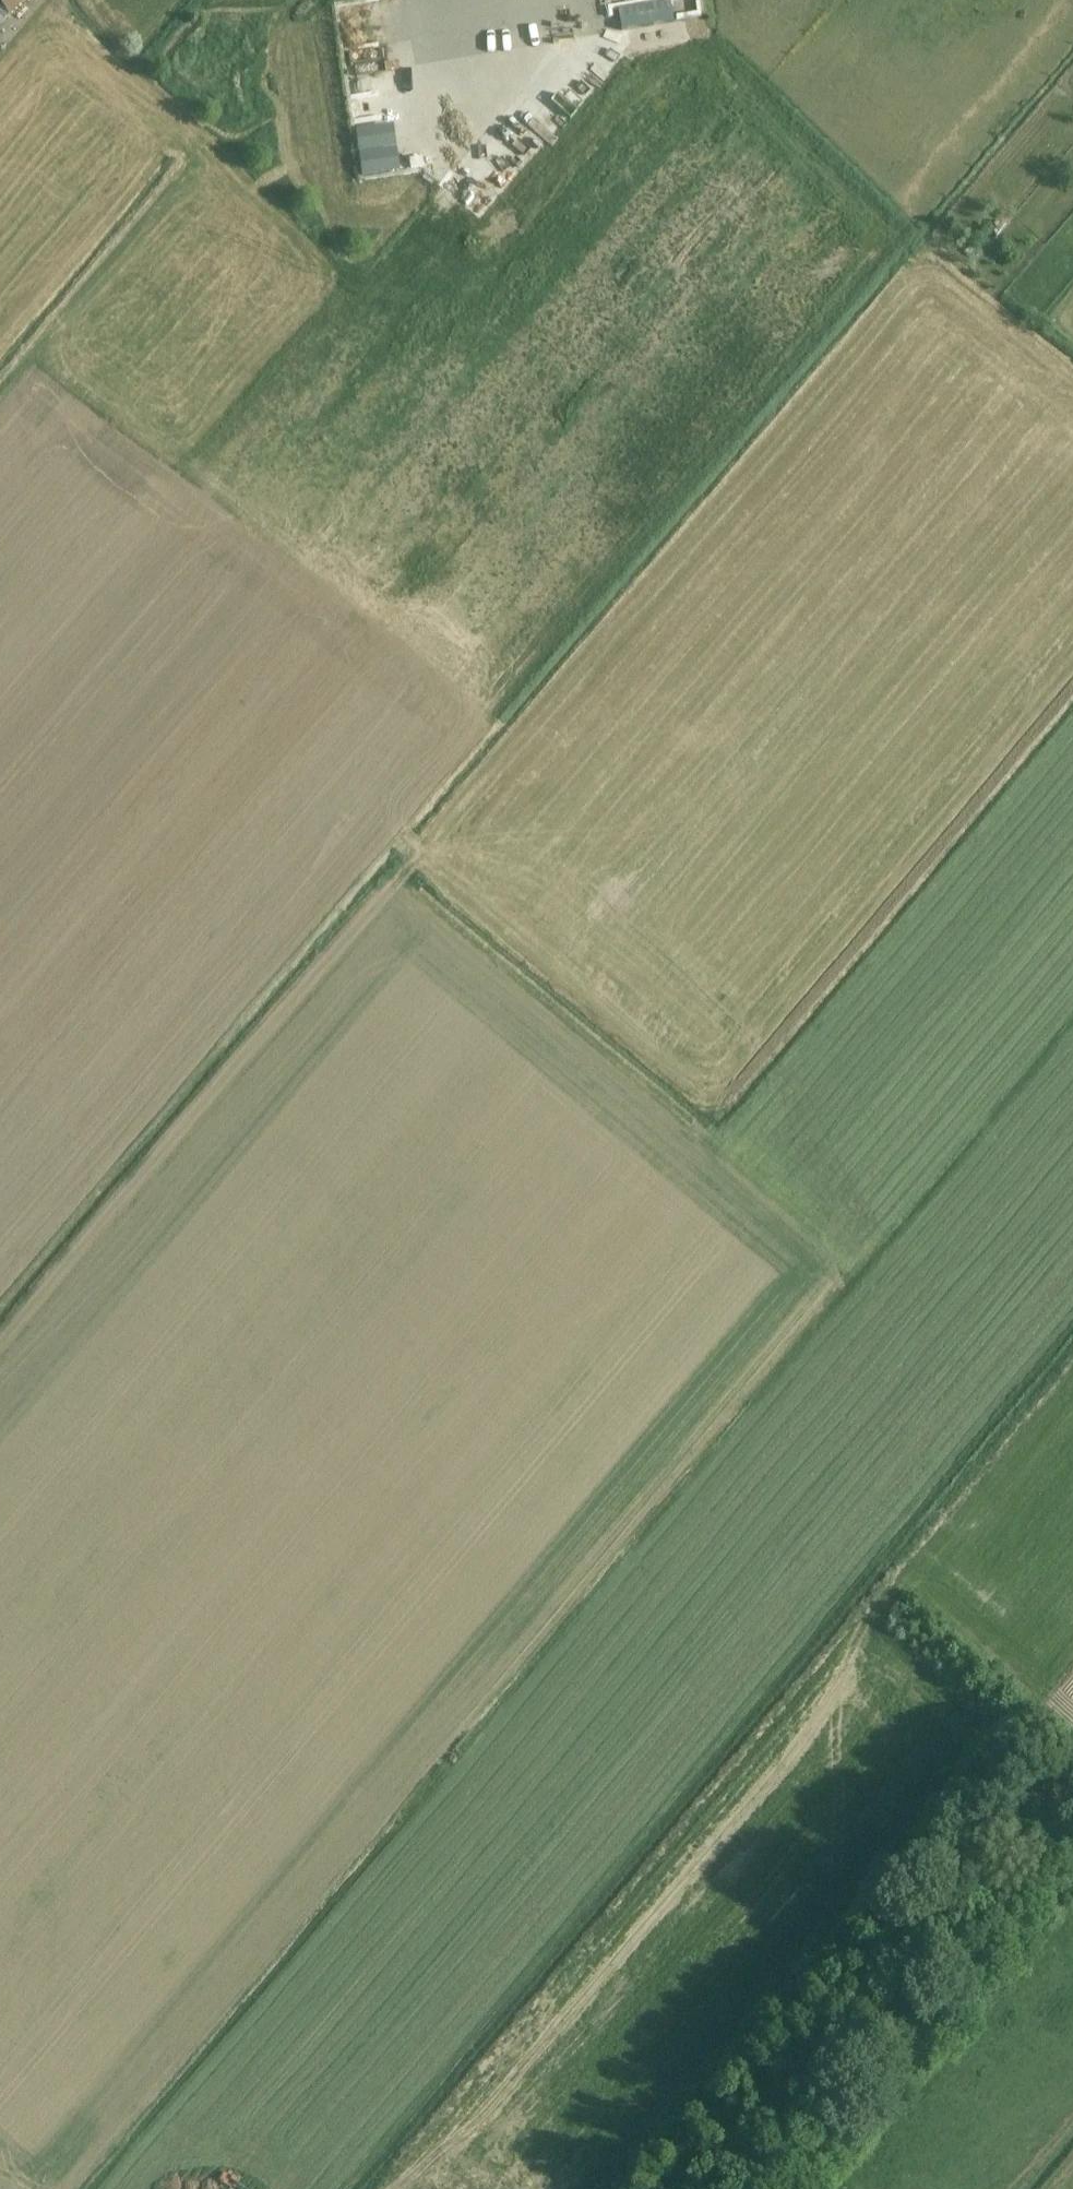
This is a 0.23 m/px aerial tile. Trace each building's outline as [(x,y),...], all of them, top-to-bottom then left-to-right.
[(7,17),(23,0),(0,0),(0,10),(7,17)] [(415,159),(401,161),(403,170),(416,168),(415,159)]
